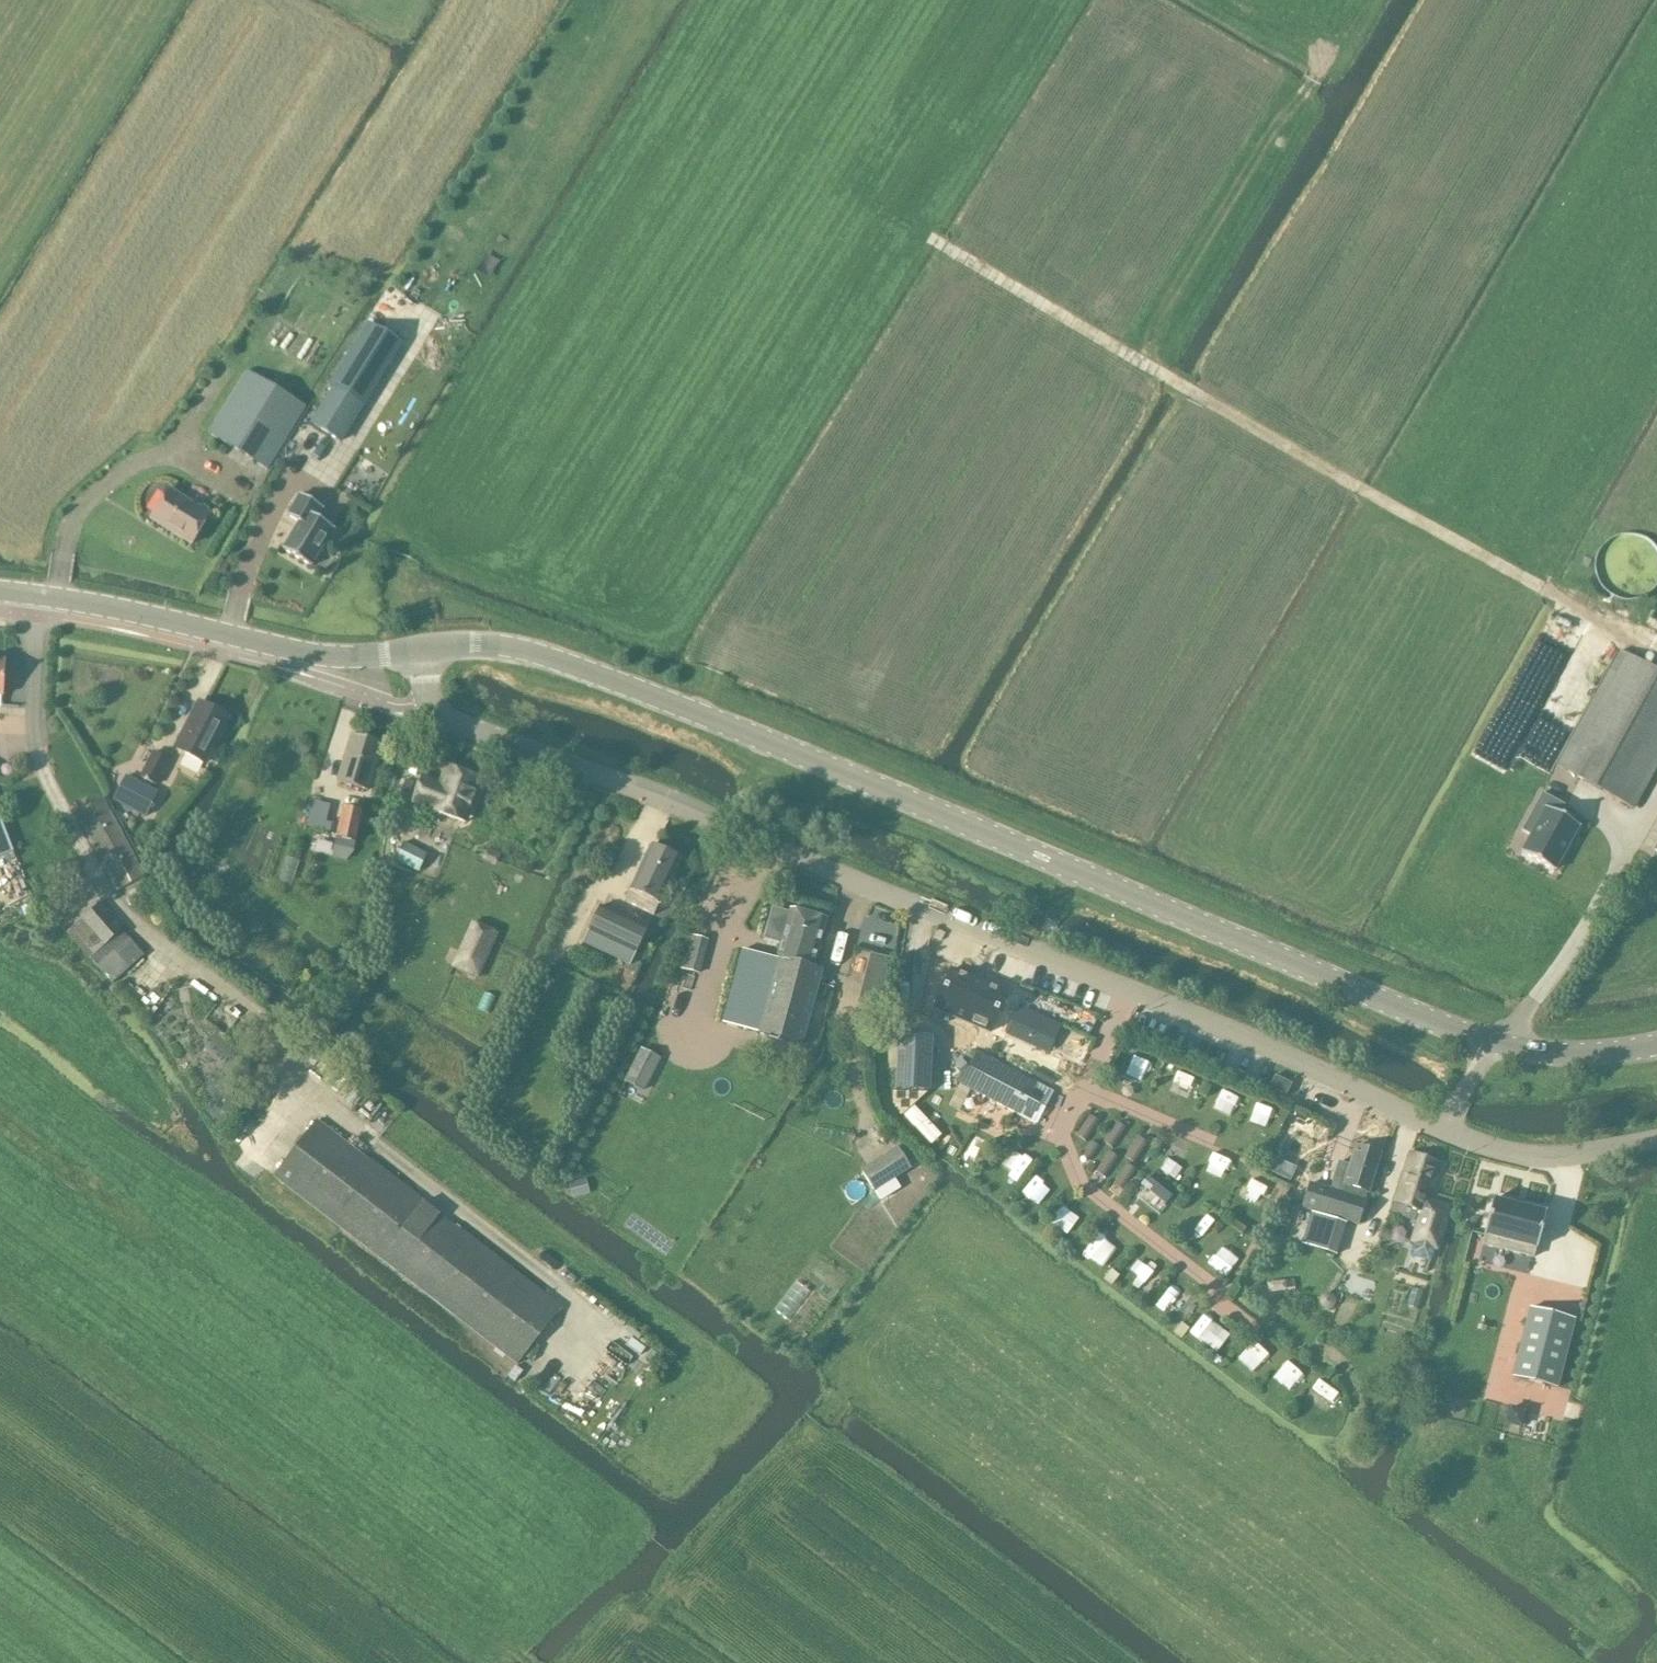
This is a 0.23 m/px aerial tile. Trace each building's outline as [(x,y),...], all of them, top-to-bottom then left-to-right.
[(336,387),(312,425),(340,442),(400,345),(369,325),(332,385),(336,387)] [(268,470),(305,408),(245,373),(208,436),(268,470)] [(169,490),(154,515),(177,529),(174,534),(192,545),(210,515),(169,490)] [(299,523),(283,550),(311,567),(334,528),(317,518),(323,508),(301,495),(288,516),(299,523)] [(1656,766),(1656,674),(1618,653),(1556,768),(1633,810),(1656,766)] [(204,764),(229,717),(200,702),(175,749),(204,764)] [(368,791),(382,743),(352,734),(338,782),(368,791)] [(156,785),(169,761),(153,753),(141,777),(156,785)] [(422,777),(414,803),(432,809),(432,810),(459,819),(465,802),(473,805),(482,778),(447,766),(441,783),(422,777)] [(146,817),(158,793),(126,777),(114,800),(146,817)] [(1557,802),(1542,794),(1521,831),(1531,837),(1522,853),(1554,871),(1579,826),(1552,812),(1557,802)] [(117,892),(144,878),(102,799),(76,813),(117,892)] [(322,803),(316,829),(330,833),(332,824),(326,823),(331,805),(322,803)] [(356,843),(362,813),(342,809),(336,839),(356,843)] [(13,852),(0,818),(0,857),(13,852)] [(425,868),(431,851),(406,842),(400,860),(425,868)] [(652,846),(625,901),(654,916),(681,861),(652,846)] [(498,863),(501,853),(487,848),(483,858),(498,863)] [(102,905),(67,933),(88,959),(91,957),(113,983),(145,958),(123,931),(102,905)] [(600,908),(587,934),(603,942),(599,951),(630,966),(635,956),(647,931),(600,908)] [(772,908),(764,940),(780,945),(776,960),(812,970),(826,920),(804,914),(803,910),(796,908),(793,911),(789,910),(788,913),(772,908)] [(480,978),(496,942),(500,933),(476,923),(463,951),(456,968),(480,978)] [(700,975),(709,940),(688,934),(678,969),(700,975)] [(759,1035),(800,1046),(818,971),(812,970),(776,960),(758,955),(742,951),(732,995),(724,1027),(759,1035)] [(882,993),(891,959),(876,956),(867,990),(882,993)] [(934,1009),(990,1033),(1007,994),(951,970),(934,1009)] [(347,1006),(353,999),(342,991),(332,1004),(342,1012),(347,1005),(347,1006)] [(1019,1006),(1006,1035),(1048,1054),(1061,1025),(1019,1006)] [(896,1090),(931,1092),(933,1040),(898,1039),(896,1090)] [(517,1040),(511,1053),(520,1057),(526,1044),(517,1040)] [(977,1053),(961,1084),(1028,1119),(1044,1088),(977,1053)] [(1180,1071),(1171,1089),(1187,1096),(1196,1078),(1180,1071)] [(1286,1096),(1292,1085),(1275,1076),(1269,1088),(1286,1096)] [(1248,1120),(1265,1129),(1274,1112),(1257,1103),(1248,1120)] [(317,1121),(274,1177),(517,1365),(560,1309),(317,1121)] [(1118,1125),(1106,1141),(1115,1147),(1126,1130),(1118,1125)] [(1173,1133),(1165,1152),(1188,1163),(1197,1144),(1173,1133)] [(1363,1145),(1360,1149),(1356,1148),(1350,1166),(1339,1163),(1333,1182),(1337,1183),(1334,1192),(1311,1185),(1303,1208),(1358,1225),(1367,1193),(1379,1155),(1372,1153),(1372,1148),(1363,1145)] [(897,1148),(861,1171),(862,1172),(874,1191),(880,1201),(900,1189),(894,1180),(911,1170),(910,1168),(920,1162),(902,1147),(898,1149),(897,1148)] [(1428,1200),(1441,1163),(1410,1153),(1394,1203),(1421,1211),(1411,1241),(1414,1242),(1410,1256),(1430,1262),(1434,1249),(1436,1249),(1450,1207),(1428,1200)] [(1039,1204),(1049,1191),(1031,1178),(1021,1192),(1039,1204)] [(1141,1200),(1160,1208),(1168,1185),(1149,1178),(1141,1200)] [(572,1198),(583,1195),(580,1181),(568,1184),(572,1198)] [(1535,1249),(1537,1250),(1546,1214),(1544,1213),(1544,1214),(1494,1201),(1493,1200),(1483,1236),(1485,1236),(1483,1245),(1533,1258),(1535,1249)] [(1052,1219),(1069,1229),(1076,1218),(1059,1208),(1052,1219)] [(1335,1255),(1344,1224),(1311,1213),(1301,1245),(1335,1255)] [(1096,1231),(1083,1249),(1099,1261),(1112,1242),(1096,1231)] [(1557,1263),(1539,1256),(1533,1270),(1582,1290),(1601,1246),(1570,1233),(1557,1263)] [(1111,1271),(1105,1279),(1113,1284),(1118,1277),(1111,1271)] [(1320,1300),(1320,1302),(1320,1305),(1321,1307),(1323,1309),(1326,1310),(1328,1311),(1331,1310),(1333,1309),(1335,1307),(1336,1305),(1337,1302),(1336,1300),(1335,1297),(1333,1295),(1331,1294),(1328,1294),(1326,1294),(1323,1295),(1321,1297),(1320,1300)] [(1512,1377),(1557,1388),(1575,1320),(1530,1309),(1512,1377)] [(1205,1340),(1218,1324),(1201,1311),(1188,1326),(1205,1340)] [(1180,1325),(1175,1332),(1182,1338),(1188,1330),(1180,1325)] [(1254,1361),(1262,1368),(1269,1361),(1247,1343),(1232,1361),(1244,1372),(1254,1361)] [(1284,1361),(1272,1378),(1290,1391),(1303,1374),(1284,1361)] [(1320,1383),(1311,1394),(1330,1408),(1338,1397),(1320,1383)] [(1510,1408),(1506,1423),(1521,1427),(1525,1411),(1510,1408)]
